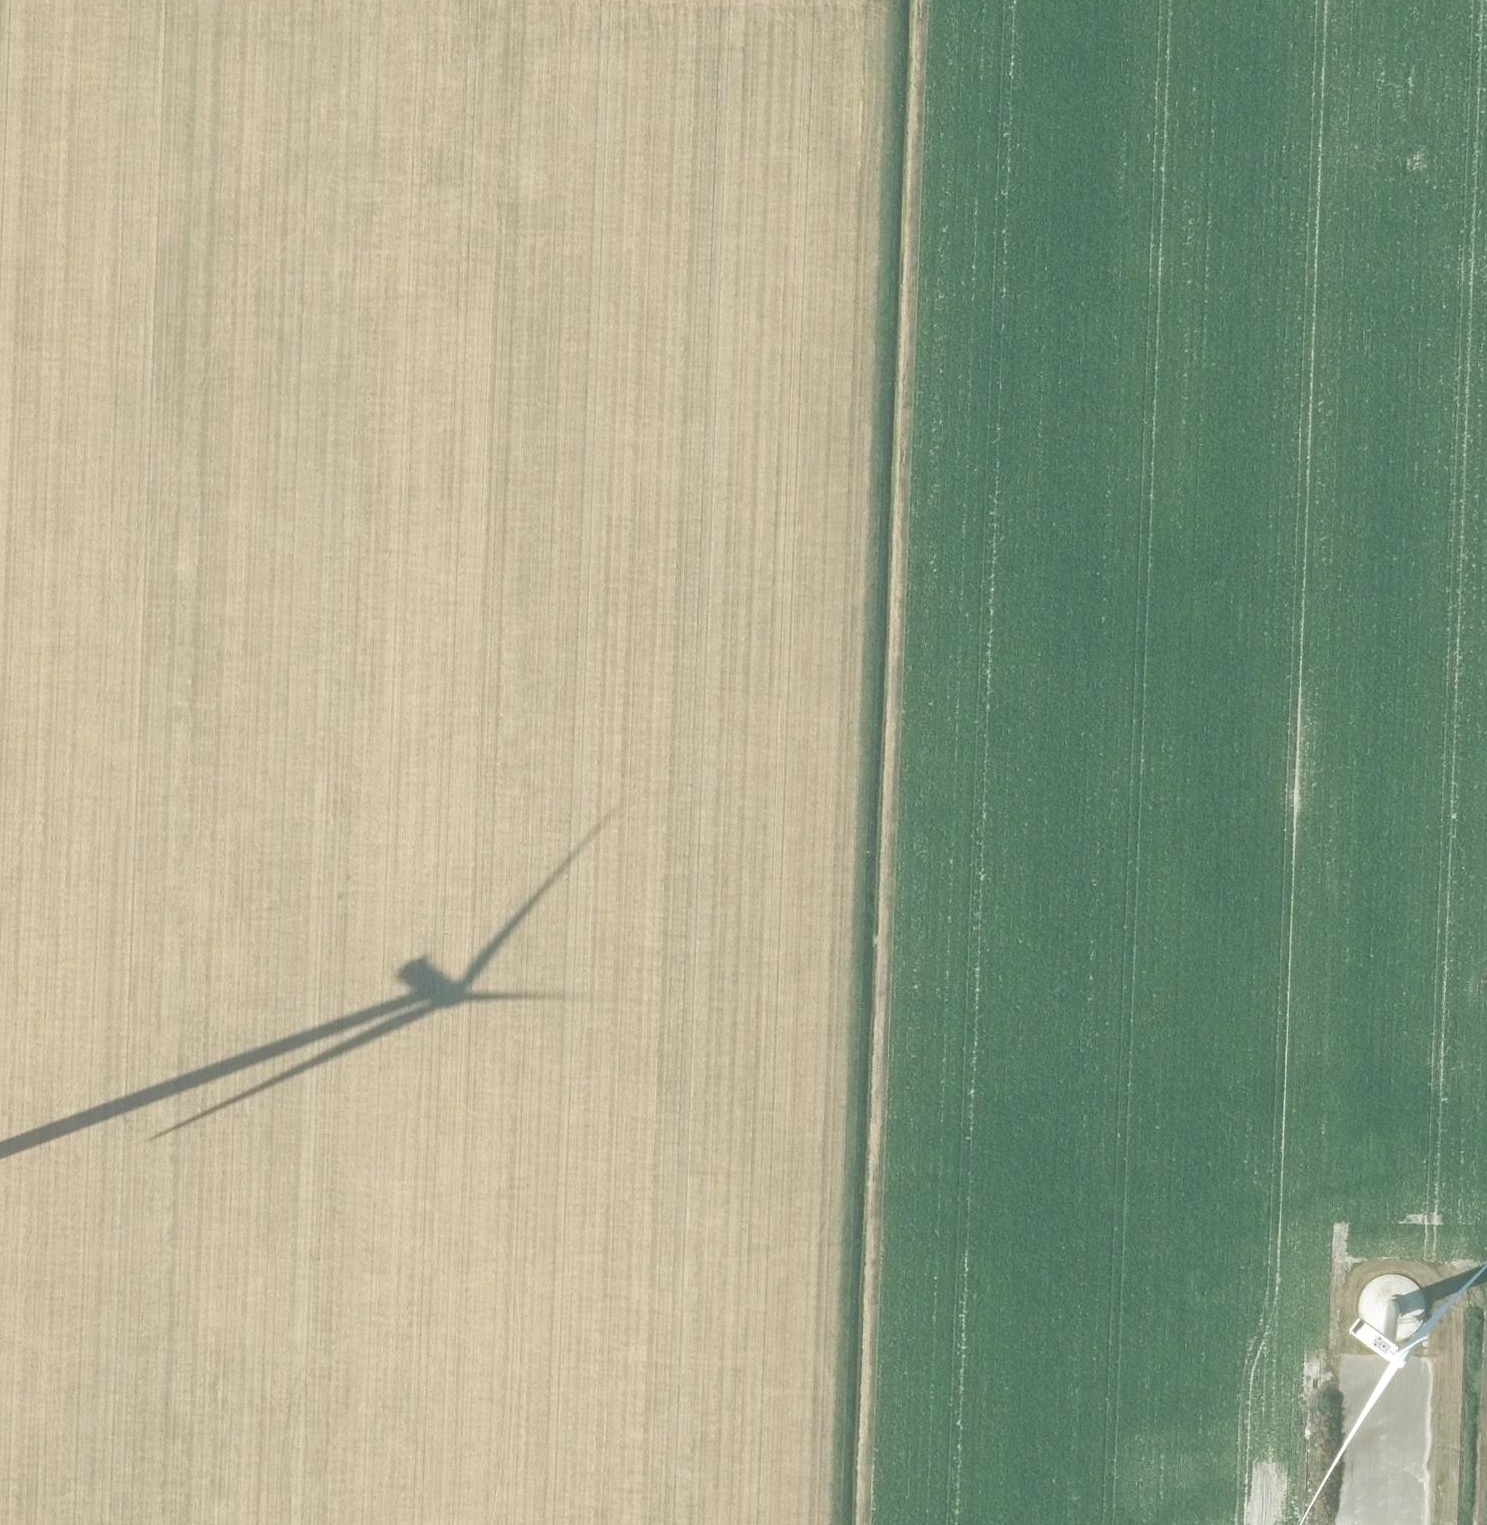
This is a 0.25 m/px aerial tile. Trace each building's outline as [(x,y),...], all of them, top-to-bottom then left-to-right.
[(1382,1304),(1382,1305),(1382,1306),(1382,1307),(1382,1308),(1382,1309),(1383,1310),(1383,1311),(1384,1312),(1385,1313),(1386,1314),(1387,1315),(1388,1315),(1389,1316),(1390,1316),(1391,1316),(1392,1317),(1393,1317),(1394,1317),(1395,1317),(1396,1317),(1397,1316),(1398,1316),(1399,1316),(1400,1315),(1401,1315),(1401,1314),(1402,1313),(1403,1313),(1404,1312),(1404,1311),(1405,1310),(1405,1309),(1405,1308),(1406,1307),(1406,1306),(1406,1305),(1406,1304),(1406,1303),(1405,1302),(1405,1301),(1405,1300),(1404,1299),(1404,1298),(1403,1297),(1402,1296),(1401,1296),(1401,1295),(1400,1295),(1399,1294),(1398,1294),(1397,1293),(1396,1293),(1395,1293),(1394,1293),(1393,1293),(1392,1293),(1391,1293),(1390,1294),(1389,1294),(1388,1294),(1387,1295),(1386,1296),(1385,1296),(1385,1297),(1384,1298),(1383,1299),(1383,1300),(1382,1301),(1382,1302),(1382,1303),(1382,1304)]
